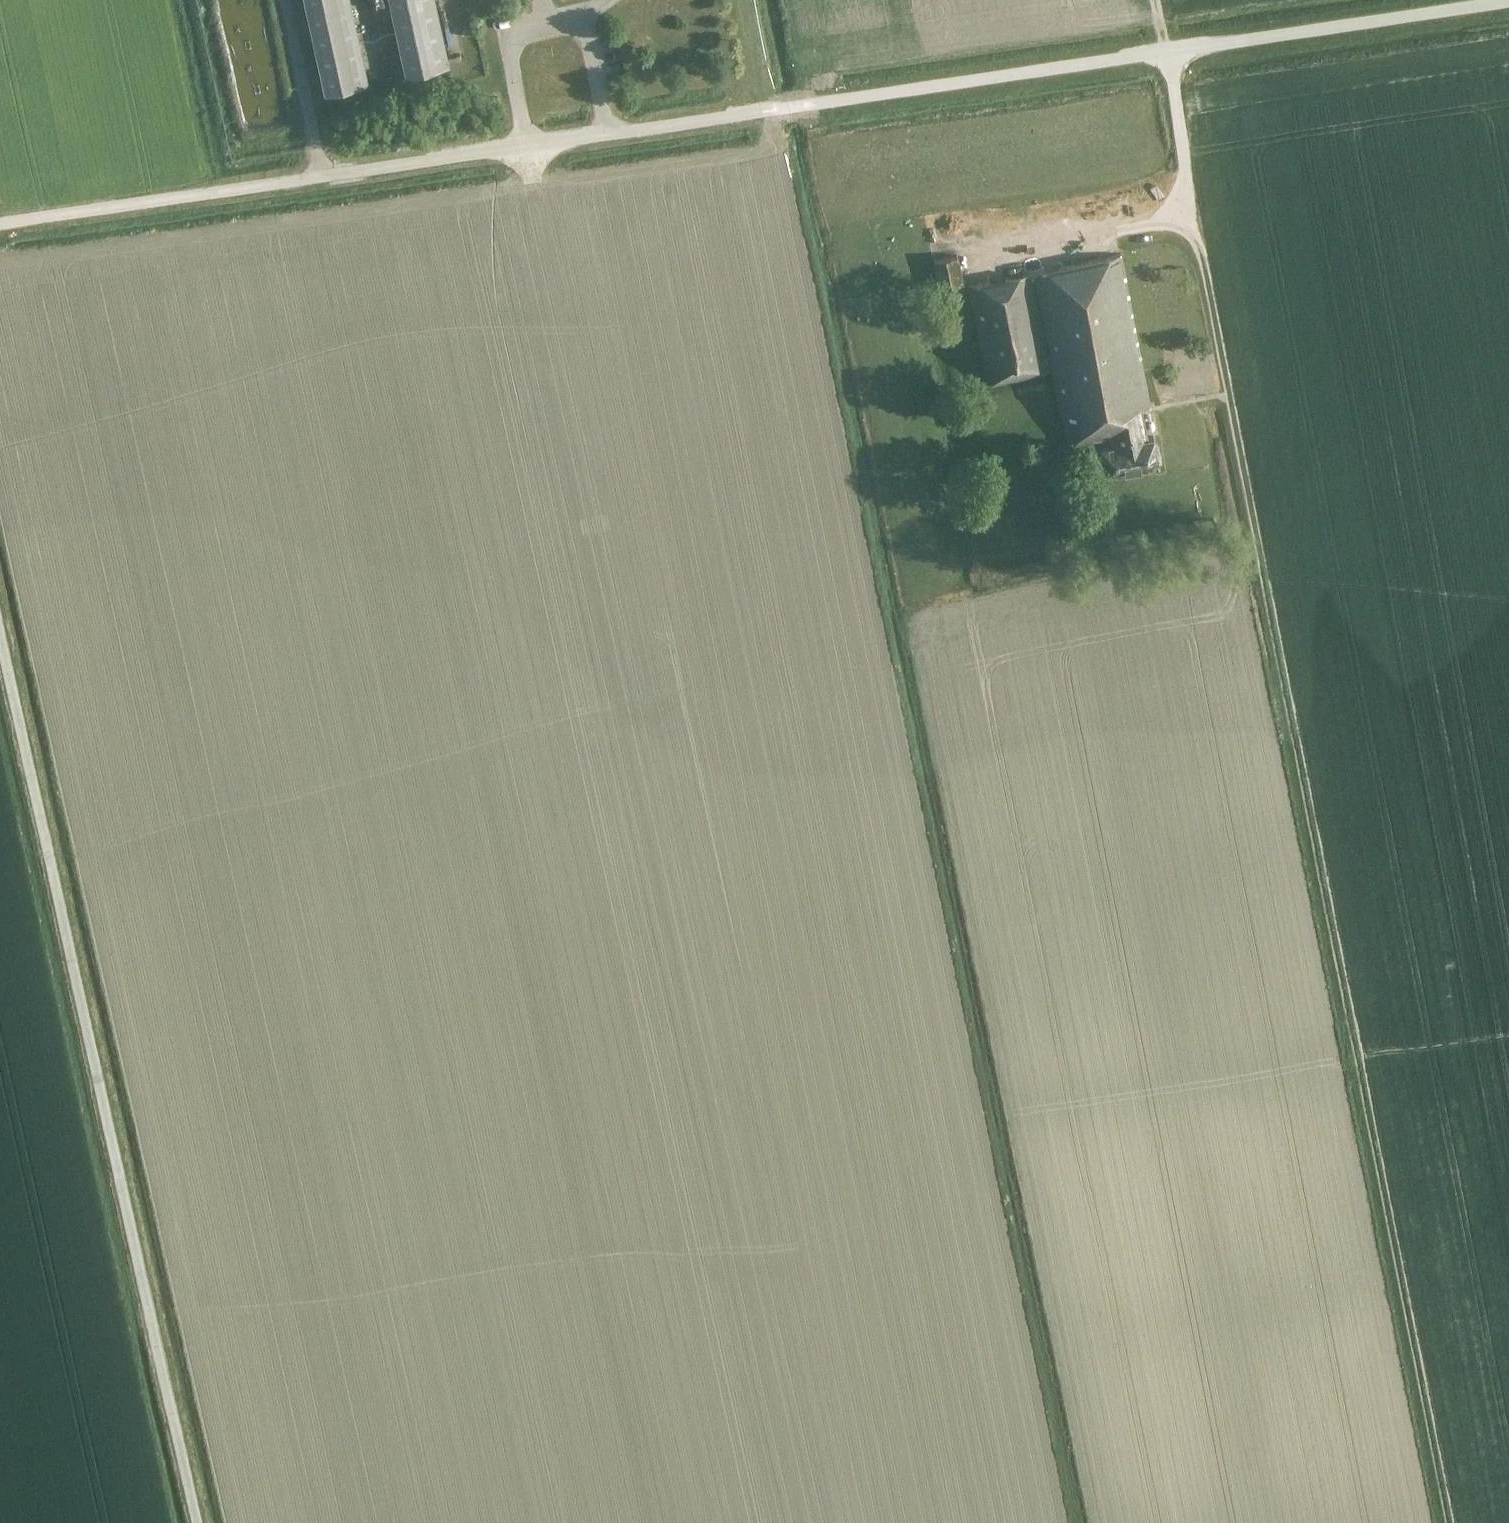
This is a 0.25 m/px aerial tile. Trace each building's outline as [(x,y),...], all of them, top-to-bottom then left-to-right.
[(325,91),(369,81),(352,0),(305,0),(325,91)] [(406,73),(450,63),(436,0),(390,0),(406,73)] [(1121,252),(969,284),(988,382),(1053,369),(1067,442),(1108,434),(1110,443),(1100,445),(1106,473),(1159,463),(1154,435),(1146,436),(1141,409),(1150,407),(1121,252)] [(965,281),(959,253),(933,258),(939,286),(965,281)]
